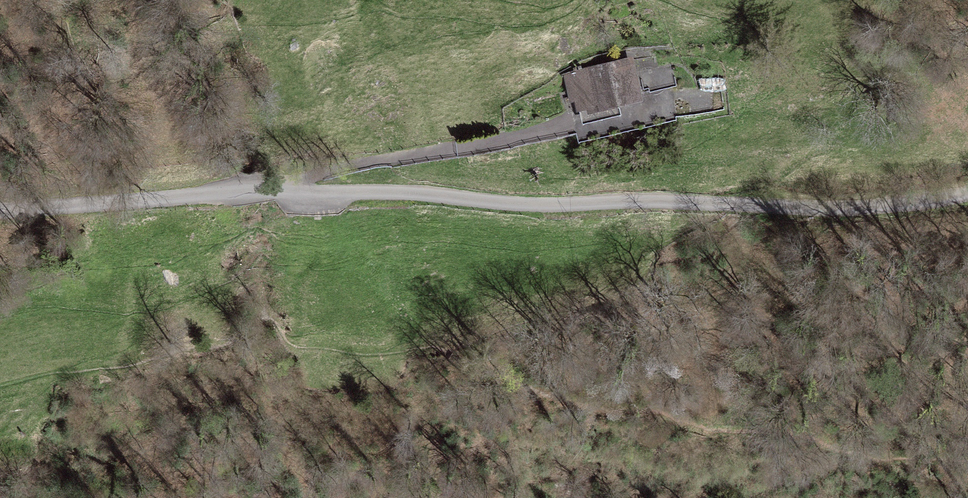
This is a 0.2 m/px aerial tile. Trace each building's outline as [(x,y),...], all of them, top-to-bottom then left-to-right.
[(637,95),(629,62),(566,76),(571,94),(587,90),(590,106),(637,95)]
